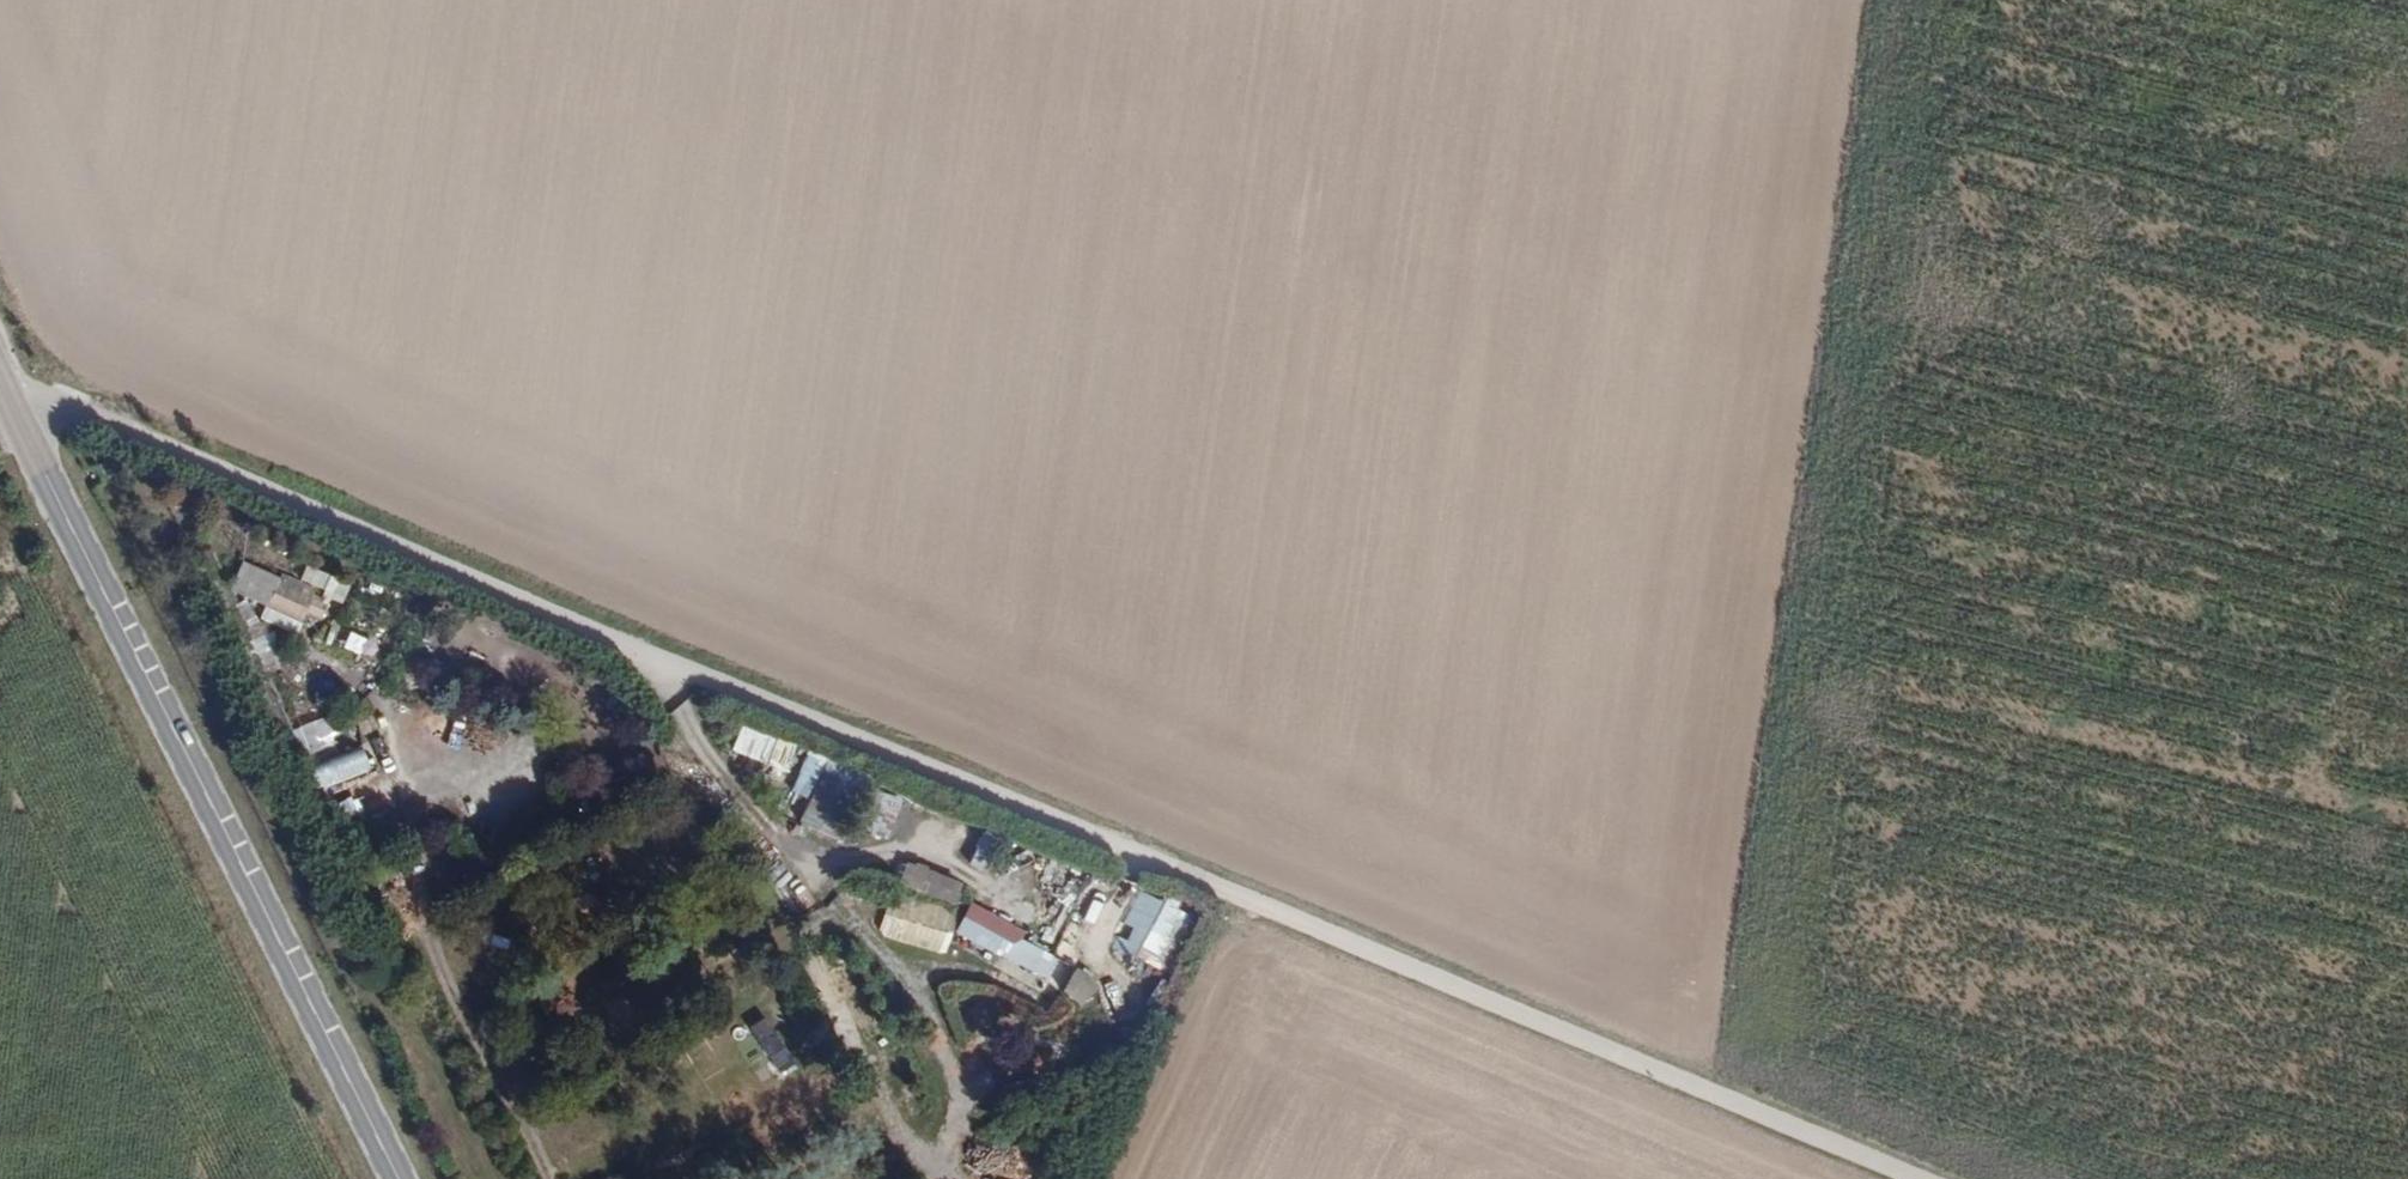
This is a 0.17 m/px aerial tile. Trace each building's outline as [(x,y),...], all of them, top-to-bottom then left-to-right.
[(265,607),(276,580),(238,565),(228,592),(265,607)] [(312,590),(278,576),(276,580),(265,607),(299,621),(303,612),(310,595),(312,590)] [(336,603),(344,585),(324,577),(316,595),(336,603)] [(326,600),(310,595),(303,612),(320,618),(326,600)] [(291,730),(302,765),(335,755),(323,720),(291,730)] [(741,728),(731,755),(787,776),(797,750),(741,728)] [(832,838),(853,778),(801,760),(790,790),(804,795),(793,824),(832,838)] [(873,791),(860,830),(887,838),(899,799),(873,791)] [(890,891),(952,914),(963,884),(901,862),(890,891)] [(939,954),(952,914),(890,891),(875,935),(939,954)] [(1136,895),(1120,951),(1165,964),(1180,907),(1136,895)] [(1022,933),(970,902),(954,929),(1000,956),(1007,943),(1018,939),(1022,933)] [(1007,943),(1000,956),(1045,981),(1056,961),(1018,939),(1007,943)] [(1056,988),(1074,1008),(1094,990),(1075,970),(1056,988)] [(755,1085),(790,1070),(766,1018),(732,1033),(755,1085)]
